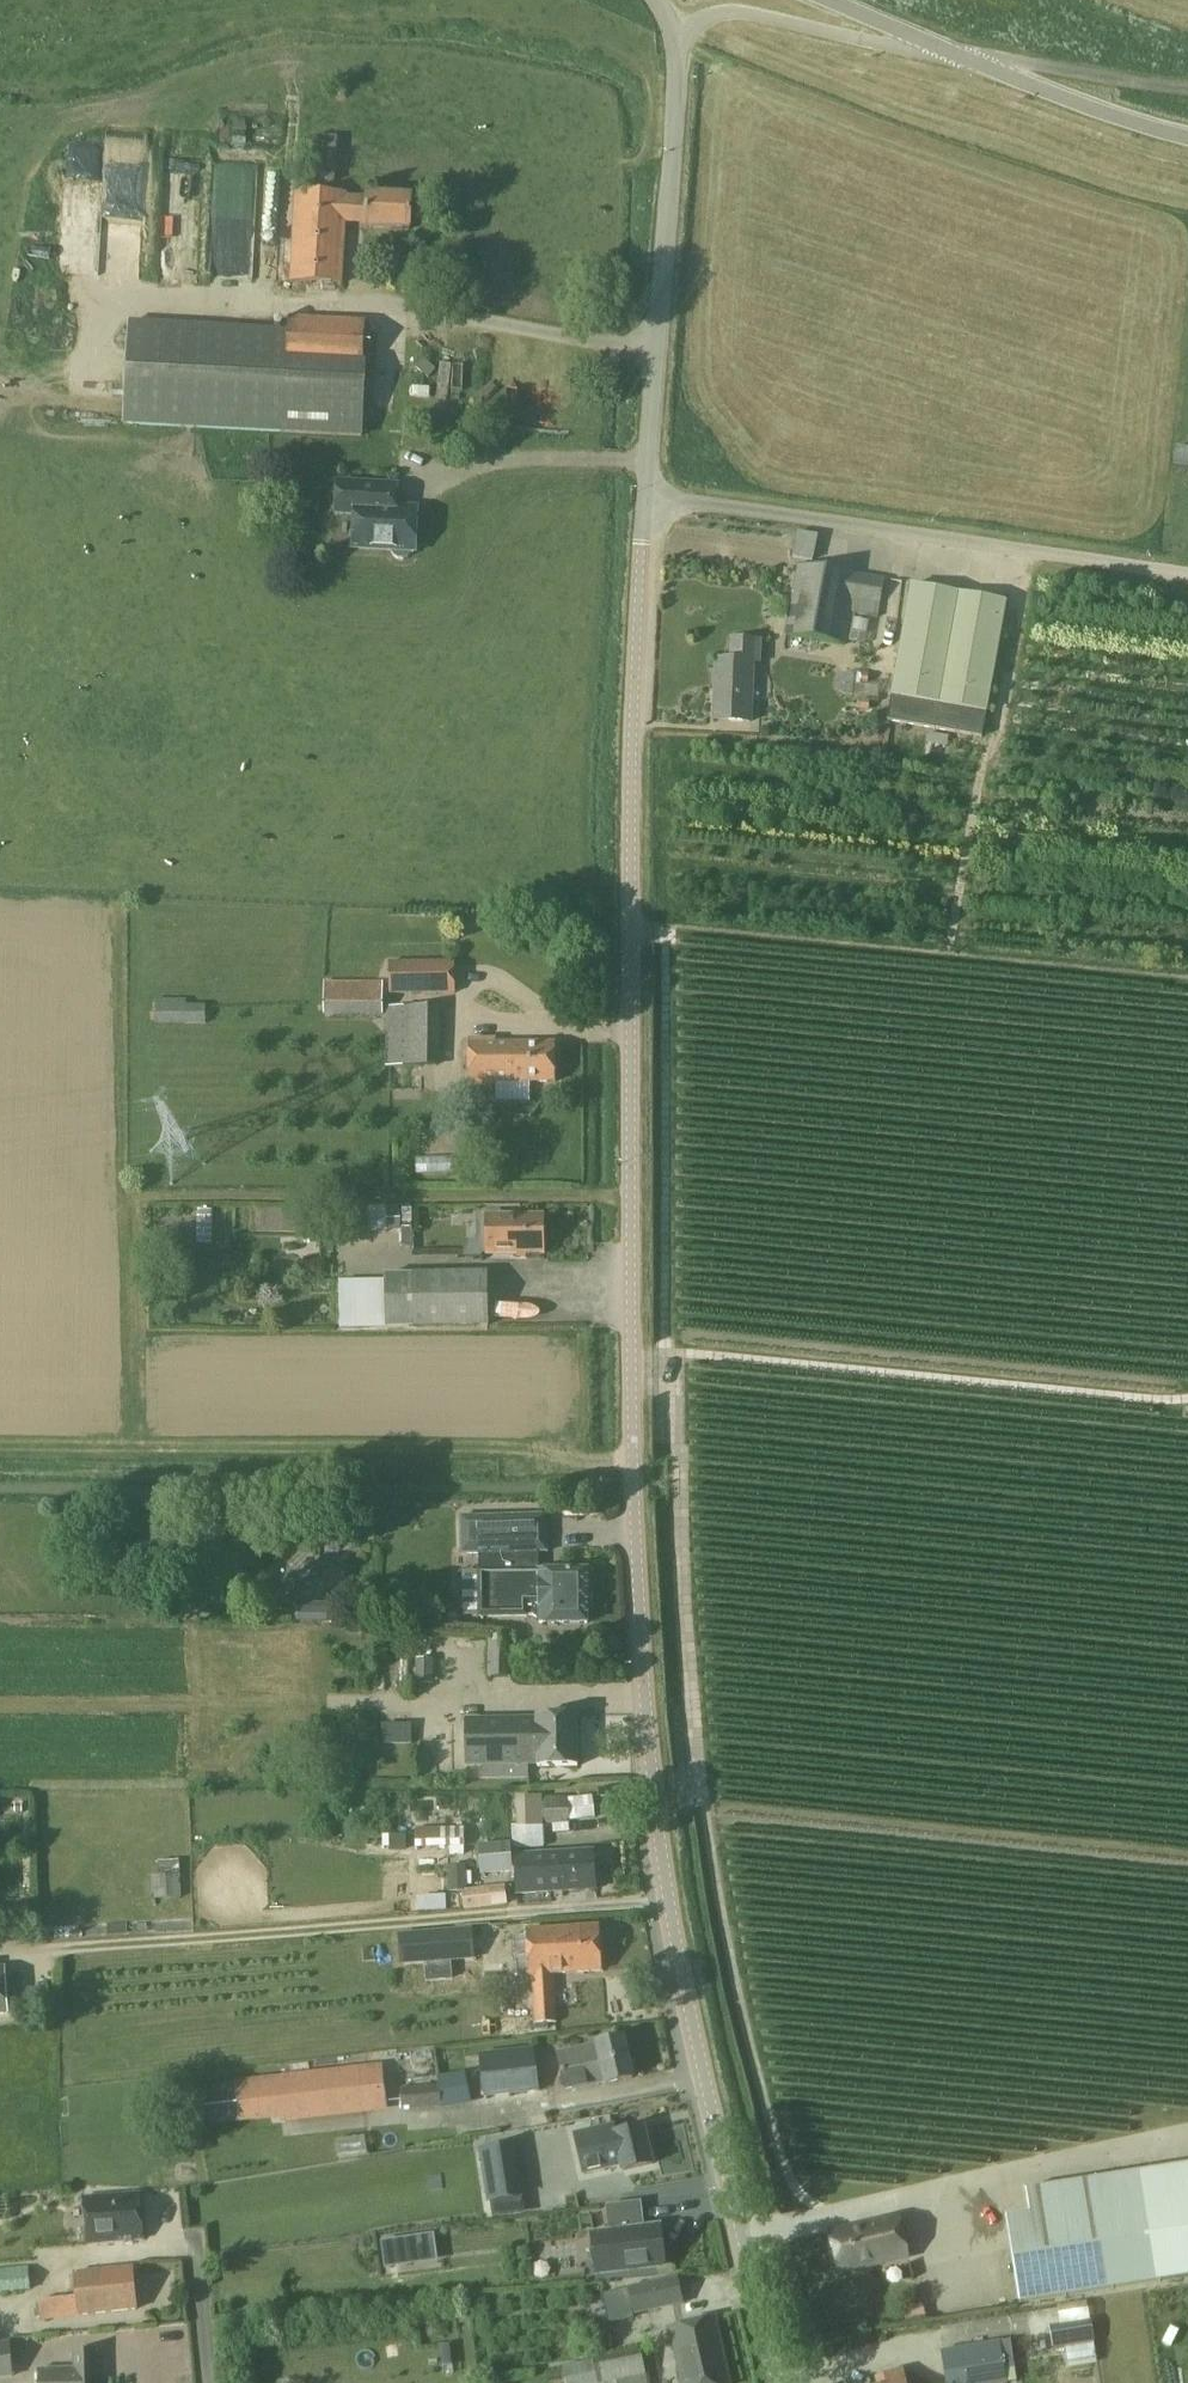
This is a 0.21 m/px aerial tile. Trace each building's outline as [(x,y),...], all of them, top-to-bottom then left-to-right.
[(336,181),(337,135),(312,135),(312,180),(336,181)] [(255,170),(215,169),(212,275),(252,276),(255,170)] [(291,282),(343,285),(347,223),(367,224),(367,228),(410,230),(412,197),(369,195),(369,197),(348,196),(348,193),(296,191),(291,282)] [(366,373),(364,373),(367,321),(290,317),(289,334),(129,326),(123,425),(363,435),(366,373)] [(418,506),(400,505),(401,483),(370,482),(337,481),(336,512),(359,513),(358,546),(392,548),(392,553),(394,557),(398,560),(404,560),(408,558),(412,554),(412,549),(416,549),(418,506)] [(793,557),(814,560),(819,535),(799,531),(793,557)] [(878,617),(882,598),(885,580),(799,566),(788,634),(846,644),(852,613),(878,617)] [(984,723),(986,723),(1008,601),(912,584),(890,706),(892,706),(888,728),(980,744),(984,723)] [(754,662),(760,663),(761,641),(733,640),(732,660),(718,660),(715,720),(751,722),(754,662)] [(456,994),(456,961),(389,962),(391,995),(456,994)] [(325,1015),(384,1014),(384,982),(325,982),(325,1015)] [(207,1024),(206,1005),(187,1005),(187,998),(156,998),(157,1022),(187,1021),(187,1025),(207,1024)] [(387,1066),(440,1067),(441,1006),(387,1007),(387,1066)] [(555,1081),(554,1043),(497,1043),(496,1039),(469,1039),(470,1086),(497,1085),(497,1082),(555,1081)] [(367,1207),(368,1231),(412,1229),(411,1205),(367,1207)] [(544,1254),(544,1215),(477,1216),(477,1240),(464,1240),(465,1257),(483,1257),(483,1255),(544,1254)] [(386,1274),(386,1280),(387,1327),(387,1328),(490,1326),(489,1272),(386,1274)] [(387,1327),(386,1280),(340,1281),(341,1329),(387,1327)] [(482,1570),(480,1570),(481,1616),(534,1615),(537,1617),(539,1617),(539,1623),(588,1623),(587,1569),(540,1570),(539,1552),(549,1552),(548,1513),(461,1516),(463,1554),(482,1553),(482,1570)] [(362,1616),(361,1544),(317,1544),(318,1571),(332,1571),(332,1616),(362,1616)] [(513,1677),(513,1636),(489,1636),(488,1677),(513,1677)] [(580,1765),(579,1717),(538,1718),(538,1720),(467,1722),(468,1765),(482,1765),(482,1779),(530,1778),(529,1764),(539,1764),(539,1766),(580,1765)] [(413,1742),(412,1722),(382,1723),(383,1743),(413,1742)] [(571,1824),(570,1796),(543,1797),(544,1824),(571,1824)] [(414,1840),(462,1842),(463,1828),(415,1826),(414,1840)] [(515,1872),(514,1849),(513,1843),(479,1845),(482,1875),(515,1872)] [(517,1895),(550,1893),(550,1886),(557,1886),(556,1878),(562,1878),(560,1852),(541,1853),(541,1847),(514,1849),(515,1872),(517,1895)] [(550,1886),(550,1893),(597,1890),(595,1850),(560,1852),(562,1878),(556,1878),(557,1886),(550,1886)] [(155,1860),(156,1897),(181,1896),(179,1859),(155,1860)] [(466,1889),(467,1865),(450,1865),(449,1889),(466,1889)] [(507,1906),(505,1887),(465,1892),(467,1911),(507,1906)] [(418,1909),(447,1907),(446,1895),(417,1897),(418,1909)] [(603,1970),(600,1925),(529,1930),(532,1974),(533,1974),(536,2024),(557,2023),(554,1973),(603,1970)] [(428,1981),(451,1979),(452,1979),(451,1962),(475,1960),(473,1928),(449,1930),(398,1934),(401,1966),(426,1964),(428,1981)] [(633,2077),(624,2039),(557,2055),(566,2093),(633,2077)] [(481,2056),(486,2098),(538,2091),(533,2050),(481,2056)] [(388,2110),(383,2063),(235,2081),(236,2083),(242,2129),(388,2110)] [(441,2108),(439,2084),(400,2088),(403,2112),(441,2108)] [(616,2133),(614,2126),(575,2135),(584,2175),(622,2166),(623,2171),(653,2164),(644,2127),(616,2133)] [(483,2150),(491,2201),(519,2197),(511,2145),(483,2150)] [(1019,2304),(1187,2279),(1187,2167),(1172,2169),(1176,2192),(1110,2203),(1107,2186),(1099,2187),(1098,2180),(1025,2192),(1029,2214),(1006,2218),(1019,2304)] [(144,2239),(140,2193),(84,2198),(88,2244),(144,2239)] [(593,2263),(594,2266),(596,2266),(597,2272),(665,2264),(660,2229),(644,2231),(640,2203),(608,2207),(611,2235),(593,2237),(593,2243),(592,2243),(591,2246),(591,2250),(591,2253),(591,2257),(592,2260),(593,2263)] [(909,2256),(899,2216),(829,2234),(839,2273),(909,2256)] [(434,2236),(382,2243),(385,2266),(437,2260),(434,2236)] [(30,2290),(29,2268),(0,2270),(0,2292),(30,2290)] [(136,2309),(132,2268),(75,2274),(78,2297),(40,2301),(42,2319),(136,2309)] [(684,2303),(679,2278),(629,2288),(635,2314),(684,2303)] [(715,2320),(671,2330),(683,2382),(729,2382),(715,2320)] [(1092,2322),(1050,2328),(1053,2350),(1095,2344),(1092,2322)] [(12,2340),(0,2341),(0,2375),(14,2374),(12,2340)] [(1005,2374),(1000,2341),(941,2350),(946,2382),(1007,2382),(1005,2374)] [(646,2372),(642,2350),(595,2359),(595,2360),(563,2366),(566,2382),(648,2382),(646,2372)] [(97,2351),(75,2352),(75,2370),(39,2371),(39,2382),(98,2382),(97,2351)] [(902,2370),(887,2374),(889,2382),(905,2382),(902,2370)]
